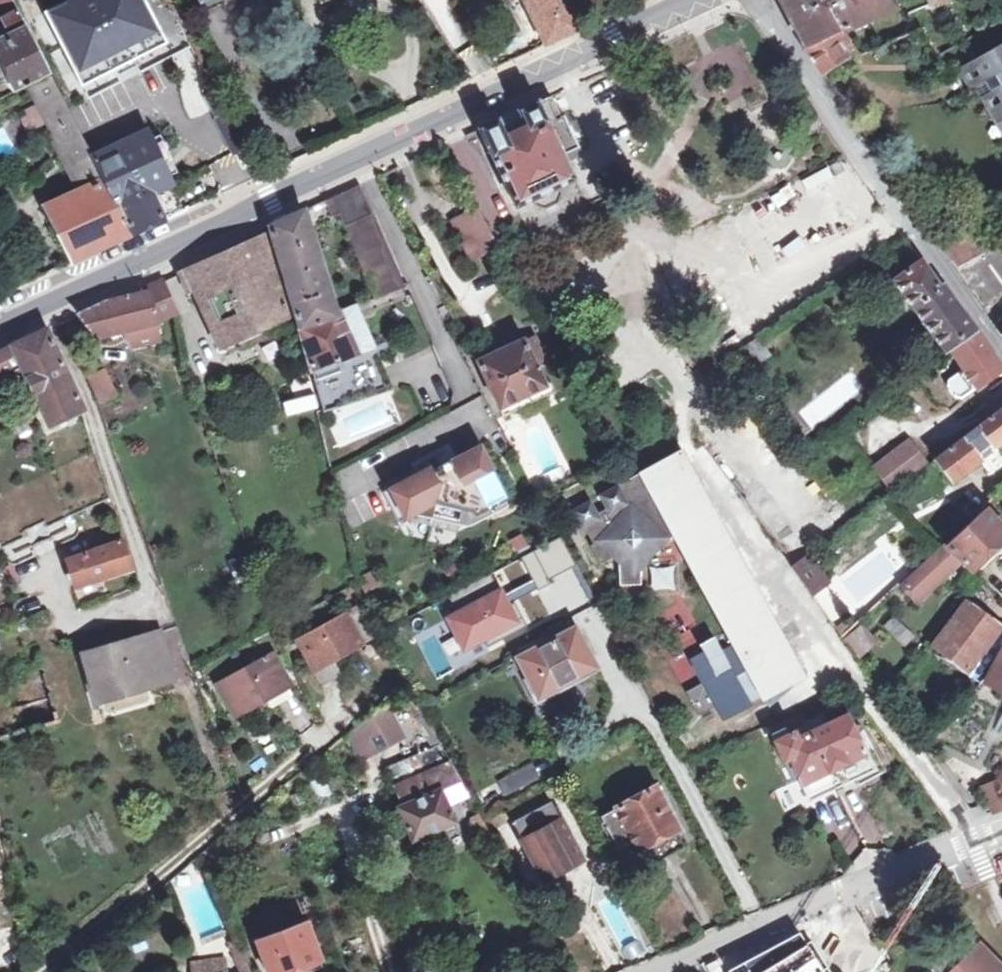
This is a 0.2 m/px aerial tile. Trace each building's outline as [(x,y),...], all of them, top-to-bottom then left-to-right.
[(11,0),(0,0),(0,19),(9,36),(0,40),(0,93),(3,100),(30,86),(51,128),(48,129),(62,155),(81,190),(44,208),(71,263),(134,234),(119,207),(95,159),(90,150),(86,143),(70,112),(54,82),(51,76),(22,21),(11,0)] [(51,21),(90,94),(167,54),(139,0),(92,0),(51,21)] [(544,45),(578,29),(565,0),(522,0),(544,45)] [(807,50),(822,72),(845,55),(842,49),(851,41),(840,33),(866,22),(897,8),(893,0),(782,0),(807,50)] [(933,9),(950,0),(927,0),(933,9)] [(980,98),(992,91),(1001,109),(1001,42),(962,65),(973,85),(980,98)] [(188,50),(173,53),(177,72),(192,69),(188,50)] [(973,85),(962,65),(952,70),(963,91),(973,85)] [(980,98),(1001,137),(1001,109),(992,91),(980,98)] [(535,204),(546,209),(558,203),(562,193),(558,186),(574,179),(566,162),(576,156),(576,149),(579,147),(565,115),(561,117),(551,95),(515,112),(480,128),(517,206),(532,199),(535,204)] [(27,135),(44,129),(37,107),(19,113),(27,135)] [(144,124),(90,150),(95,159),(148,133),(144,124)] [(95,159),(119,207),(171,182),(148,133),(95,159)] [(234,154),(210,166),(221,189),(245,178),(234,154)] [(119,207),(134,234),(184,210),(171,182),(119,207)] [(493,182),(483,187),(494,212),(504,207),(493,182)] [(360,185),(333,197),(340,213),(376,298),(407,286),(360,185)] [(340,213),(333,197),(325,200),(331,217),(340,213)] [(479,209),(452,223),(466,249),(493,236),(479,209)] [(393,388),(375,345),(356,304),(342,310),(339,310),(335,311),(305,210),(271,225),(301,325),(299,325),(303,338),(315,377),(325,410),(393,388)] [(985,253),(972,232),(942,249),(956,270),(981,304),(1001,291),(1001,243),(985,253)] [(289,314),(265,235),(188,269),(223,345),(287,315),(289,314)] [(950,376),(948,382),(958,397),(965,398),(979,389),(1001,373),(1001,368),(976,331),(946,287),(942,289),(923,262),(897,280),(946,351),(950,348),(963,367),(950,376)] [(146,288),(147,291),(150,290),(158,319),(175,315),(164,280),(146,288)] [(150,290),(147,291),(106,302),(80,314),(98,337),(135,328),(159,322),(158,319),(150,290)] [(135,328),(138,341),(162,335),(159,322),(135,328)] [(12,345),(24,367),(50,425),(85,411),(47,329),(12,345)] [(518,398),(546,385),(537,367),(548,361),(536,337),(526,342),(525,340),(480,361),(505,416),(523,408),(518,398)] [(760,338),(736,354),(748,372),(771,356),(760,338)] [(12,345),(0,351),(0,378),(2,377),(17,370),(24,367),(12,345)] [(17,370),(2,377),(11,396),(15,394),(17,387),(24,384),(17,370)] [(105,371),(87,379),(98,401),(117,392),(105,371)] [(806,426),(862,393),(852,374),(795,408),(806,426)] [(976,454),(993,443),(996,447),(1001,442),(1001,412),(938,460),(955,483),(977,466),(982,462),(976,454)] [(477,437),(446,452),(457,474),(488,461),(477,437)] [(911,439),(877,462),(894,486),(928,463),(911,439)] [(732,688),(745,710),(806,678),(685,458),(682,452),(599,496),(606,509),(597,514),(590,502),(571,512),(581,531),(584,529),(593,545),(590,547),(600,565),(616,557),(624,565),(618,565),(618,587),(639,587),(639,565),(634,565),(633,549),(639,542),(660,541),(678,540),(742,660),(752,678),(732,688)] [(428,459),(387,477),(402,515),(437,496),(428,459)] [(985,506),(987,508),(993,516),(997,513),(989,502),(985,506)] [(987,508),(947,545),(971,570),(1001,542),(1001,527),(993,516),(987,508)] [(123,541),(67,560),(79,587),(133,570),(123,541)] [(634,565),(639,565),(660,541),(639,542),(633,549),(634,565)] [(238,551),(227,554),(230,564),(241,561),(238,551)] [(812,557),(798,567),(794,571),(810,594),(828,581),(812,557)] [(677,596),(677,564),(645,565),(647,596),(677,596)] [(499,584),(446,609),(460,641),(515,618),(499,584)] [(331,596),(340,614),(347,611),(365,642),(376,636),(349,587),(331,596)] [(965,604),(934,646),(969,672),(1001,630),(965,604)] [(347,611),(340,614),(298,638),(321,681),(340,671),(335,659),(365,642),(347,611)] [(836,631),(843,640),(854,630),(848,622),(836,631)] [(519,658),(525,671),(539,698),(578,679),(580,683),(582,682),(597,674),(595,670),(597,668),(577,628),(519,658)] [(876,642),(863,628),(848,642),(862,656),(876,642)] [(152,688),(173,682),(158,631),(85,653),(97,696),(150,680),(152,688)] [(987,678),(1001,685),(1001,651),(987,678)] [(239,714),(257,704),(291,685),(273,652),(219,683),(237,716),(239,714)] [(726,720),(745,710),(732,688),(752,678),(742,660),(704,680),(726,720)] [(539,698),(525,671),(517,675),(537,717),(587,691),(582,682),(580,683),(578,679),(539,698)] [(791,727),(771,736),(775,742),(785,763),(790,760),(801,782),(802,785),(810,800),(855,780),(858,786),(883,775),(860,723),(850,700),(821,713),(804,721),(791,727)] [(386,702),(371,715),(389,750),(407,741),(386,702)] [(257,704),(239,714),(247,729),(264,718),(257,704)] [(767,727),(771,736),(791,727),(804,721),(800,713),(767,727)] [(389,750),(371,715),(350,732),(359,765),(389,750)] [(414,840),(457,822),(443,791),(463,783),(443,747),(388,770),(404,807),(401,808),(414,840)] [(534,765),(499,782),(506,794),(540,777),(534,765)] [(996,815),(1001,813),(1001,787),(1001,784),(985,791),(996,815)] [(642,857),(656,849),(653,843),(671,833),(680,828),(667,806),(658,788),(602,818),(624,857),(638,850),(642,857)] [(561,877),(564,875),(571,871),(585,864),(552,805),(515,825),(545,879),(559,872),(561,877)] [(853,899),(833,907),(842,924),(862,915),(853,899)] [(323,969),(316,949),(306,923),(258,941),(269,971),(287,971),(297,968),(299,971),(316,971),(323,969)] [(748,943),(764,971),(826,971),(796,923),(748,943)] [(935,964),(942,971),(1001,971),(1001,966),(969,932),(935,964)] [(744,946),(719,956),(728,971),(760,971),(744,946)] [(229,963),(195,963),(196,971),(231,971),(229,963)]
